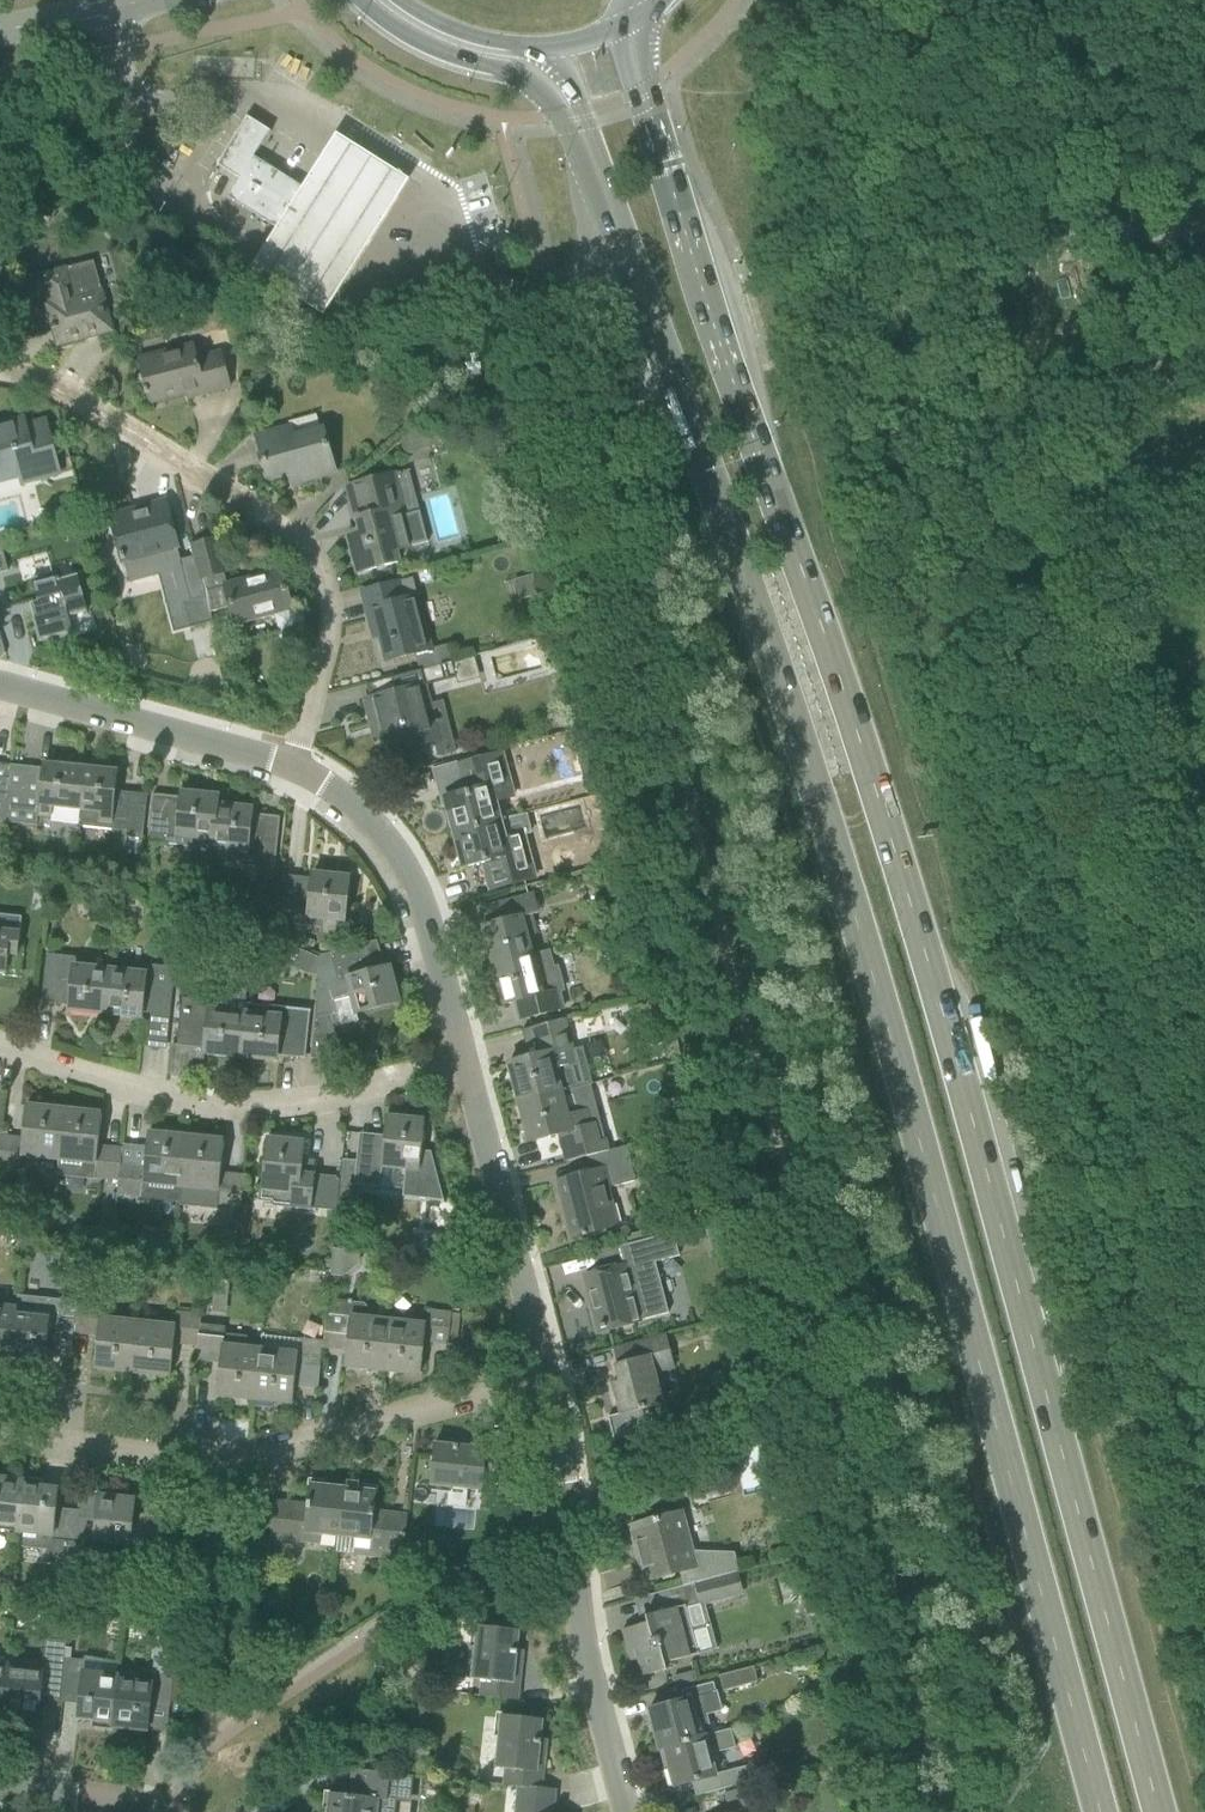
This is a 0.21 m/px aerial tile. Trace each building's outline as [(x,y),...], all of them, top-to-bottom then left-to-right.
[(228,198),(276,229),(282,232),(281,234),(283,235),(285,233),(284,232),(308,193),(309,194),(311,192),(308,190),(307,191),(254,157),(268,134),(269,135),(271,133),(268,131),(268,132),(264,130),(259,127),(249,120),(249,119),(247,118),(246,120),(247,121),(219,164),(218,164),(217,166),(219,168),(220,166),(229,172),(237,178),(237,179),(239,180),(228,198)] [(185,126),(191,130),(191,129),(195,123),(189,119),(188,119),(185,125),(185,126)] [(419,188),(343,139),(266,260),(252,283),(329,331),(343,308),(419,188)] [(68,269),(43,275),(56,325),(51,326),(57,346),(113,332),(107,309),(102,290),(101,290),(94,262),(68,269)] [(145,363),(143,358),(138,360),(146,389),(143,390),(145,395),(147,394),(149,404),(197,391),(198,396),(229,388),(220,353),(196,359),(193,345),(188,346),(189,351),(145,363)] [(19,477),(21,484),(60,474),(45,421),(26,426),(24,419),(0,425),(0,482),(19,477)] [(280,431),(257,437),(267,477),(288,471),(292,484),(315,478),(334,473),(323,431),(293,439),(290,428),(280,431)] [(357,531),(346,534),(357,574),(380,568),(399,563),(396,551),(409,547),(425,543),(417,512),(407,515),(406,508),(397,475),(371,482),(348,488),(348,489),(350,488),(358,519),(365,517),(368,529),(357,531)] [(110,516),(116,539),(122,562),(178,548),(166,501),(146,506),(148,514),(113,523),(111,516),(110,516)] [(306,617),(305,611),(301,608),(296,607),(291,608),(281,571),(229,585),(216,539),(192,546),(195,557),(210,613),(231,607),(235,623),(274,613),(279,631),(301,625),(305,622),(306,617)] [(8,571),(0,540),(0,573),(8,571)] [(195,557),(179,561),(189,600),(182,602),(189,628),(212,622),(212,621),(210,613),(195,557)] [(38,603),(31,605),(33,611),(35,617),(41,640),(73,632),(69,617),(87,612),(81,589),(78,575),(61,580),(61,578),(59,579),(57,572),(32,579),(38,603)] [(385,586),(362,593),(371,626),(376,625),(385,660),(430,648),(417,596),(412,579),(398,583),(385,586)] [(479,653),(487,684),(550,668),(542,637),(479,653)] [(425,685),(456,677),(452,662),(415,671),(392,677),(396,691),(365,699),(371,723),(381,721),(389,752),(438,740),(437,738),(433,739),(424,704),(430,703),(425,685)] [(445,798),(454,833),(501,820),(524,814),(524,813),(499,819),(494,801),(513,796),(502,753),(458,764),(465,792),(445,798)] [(423,754),(410,757),(413,771),(426,767),(423,754)] [(11,766),(5,823),(23,824),(36,826),(37,816),(51,818),(52,808),(80,811),(83,788),(78,788),(80,768),(44,764),(44,769),(11,766)] [(5,823),(11,766),(0,765),(0,822),(5,823)] [(83,788),(80,811),(83,812),(82,821),(127,826),(126,835),(144,837),(148,795),(116,792),(118,772),(80,768),(78,788),(83,788)] [(179,837),(213,840),(217,806),(217,807),(218,798),(182,794),(182,799),(153,796),(148,843),(178,846),(179,837)] [(217,806),(213,840),(212,849),(247,853),(247,862),(259,863),(257,878),(274,879),(281,818),(252,815),(253,810),(217,807),(217,806)] [(501,820),(454,833),(462,867),(482,862),(489,890),(534,878),(523,835),(529,833),(524,814),(501,820)] [(561,856),(542,861),(545,876),(564,871),(561,856)] [(125,875),(124,884),(136,885),(137,871),(130,870),(125,875)] [(279,924),(309,927),(310,918),(345,922),(349,878),(313,874),(313,880),(284,877),(279,924)] [(617,877),(605,881),(609,898),(622,895),(617,877)] [(482,926),(493,966),(550,951),(550,950),(532,954),(527,935),(536,933),(532,915),(538,913),(533,894),(491,905),(496,923),(482,926)] [(7,975),(9,955),(18,956),(20,933),(22,918),(0,916),(0,974),(7,975)] [(170,935),(168,953),(178,954),(180,936),(170,935)] [(321,956),(315,1019),(332,1014),(332,1016),(338,1015),(334,999),(352,994),(357,1014),(399,1003),(390,968),(385,969),(378,941),(332,954),(321,956)] [(285,945),(278,962),(309,975),(316,957),(285,945)] [(550,951),(493,966),(503,1005),(513,1003),(517,1020),(562,1009),(558,990),(562,989),(556,968),(552,969),(548,952),(550,951)] [(69,1010),(104,1014),(109,971),(75,968),(76,958),(46,955),(42,1003),(70,1006),(69,1010)] [(109,971),(104,1014),(141,1017),(142,1013),(151,1014),(150,1025),(170,1027),(175,968),(145,965),(145,975),(109,971)] [(633,980),(630,995),(641,997),(644,983),(633,980)] [(205,1054),(240,1057),(245,1014),(210,1011),(211,1001),(181,998),(177,1046),(205,1049),(205,1054)] [(245,1014),(240,1057),(277,1061),(277,1056),(305,1059),(310,1012),(280,1009),(279,1017),(245,1014)] [(318,1060),(319,1064),(343,1058),(332,1016),(332,1014),(315,1019),(311,1060),(318,1060)] [(508,1063),(519,1103),(561,1092),(581,1087),(563,1019),(531,1027),(538,1055),(508,1063)] [(376,1052),(361,1056),(364,1068),(380,1064),(376,1052)] [(561,1092),(519,1103),(529,1142),(559,1134),(566,1161),(587,1156),(608,1150),(591,1084),(581,1087),(561,1092)] [(57,1160),(62,1111),(26,1108),(23,1139),(0,1137),(0,1169),(20,1171),(22,1156),(57,1160)] [(59,1160),(57,1176),(94,1180),(94,1179),(117,1181),(121,1149),(99,1147),(102,1116),(62,1111),(57,1160),(59,1160)] [(338,1204),(337,1209),(351,1211),(354,1189),(354,1185),(380,1188),(382,1166),(382,1167),(406,1169),(403,1197),(443,1201),(430,1152),(421,1151),(424,1123),(386,1119),(384,1136),(374,1135),(368,1142),(359,1141),(358,1148),(357,1162),(342,1160),(340,1180),(339,1188),(338,1204)] [(118,1181),(117,1196),(143,1198),(178,1202),(180,1187),(185,1138),(148,1135),(147,1148),(145,1166),(122,1164),(123,1150),(121,1149),(117,1181),(118,1181)] [(178,1202),(178,1206),(216,1210),(217,1206),(241,1208),(242,1201),(245,1177),(221,1175),(224,1143),(185,1138),(180,1187),(178,1202)] [(266,1140),(264,1164),(261,1196),(273,1197),(280,1205),(337,1212),(340,1180),(311,1177),(312,1168),(307,1163),(303,1163),(304,1155),(308,1156),(309,1141),(289,1139),(289,1143),(266,1140)] [(591,1172),(559,1180),(574,1236),(584,1234),(584,1236),(587,1235),(587,1233),(615,1225),(605,1188),(635,1181),(626,1146),(625,1146),(614,1149),(608,1150),(587,1156),(591,1172)] [(672,1213),(650,1218),(655,1237),(673,1233),(677,1232),(672,1213)] [(598,1272),(584,1276),(597,1327),(598,1331),(599,1332),(667,1314),(654,1262),(678,1256),(673,1233),(655,1237),(649,1239),(630,1244),(607,1250),(611,1267),(611,1268),(598,1272)] [(25,1235),(24,1246),(37,1247),(38,1236),(25,1235)] [(336,1248),(336,1272),(361,1273),(362,1249),(336,1248)] [(206,1278),(205,1287),(215,1288),(216,1279),(206,1278)] [(11,1352),(11,1359),(12,1359),(46,1362),(48,1344),(73,1346),(74,1334),(77,1303),(19,1296),(17,1309),(11,1352)] [(323,1342),(323,1347),(346,1350),(344,1366),(381,1370),(387,1322),(351,1318),(352,1303),(328,1300),(327,1308),(324,1331),(323,1342)] [(74,1334),(98,1337),(94,1368),(133,1372),(138,1324),(101,1320),(103,1306),(77,1303),(74,1334)] [(11,1352),(17,1309),(0,1307),(0,1351),(11,1352)] [(387,1322),(381,1370),(420,1375),(424,1343),(448,1345),(451,1314),(426,1311),(424,1327),(387,1322)] [(174,1344),(197,1347),(201,1315),(176,1313),(174,1328),(138,1324),(133,1372),(171,1376),(174,1344)] [(216,1395),(253,1399),(259,1351),(248,1350),(249,1338),(226,1336),(227,1329),(200,1326),(201,1315),(197,1347),(196,1360),(220,1363),(216,1395)] [(620,1413),(607,1417),(613,1440),(653,1429),(648,1407),(662,1404),(653,1373),(674,1367),(668,1344),(665,1333),(636,1341),(612,1347),(617,1364),(621,1379),(611,1382),(620,1413)] [(259,1351),(253,1399),(293,1403),(296,1371),(320,1373),(323,1342),(298,1340),(296,1355),(259,1351)] [(431,1486),(483,1491),(484,1482),(501,1484),(504,1445),(471,1442),(470,1448),(435,1445),(431,1486)] [(18,1533),(23,1486),(23,1482),(0,1479),(0,1531),(18,1533)] [(321,1535),(339,1537),(343,1488),(309,1484),(307,1507),(274,1503),(270,1539),(320,1545),(321,1535)] [(18,1533),(16,1544),(51,1548),(76,1551),(76,1557),(78,1557),(83,1519),(55,1516),(56,1508),(58,1490),(27,1487),(23,1486),(18,1533)] [(681,1572),(685,1585),(725,1574),(737,1571),(732,1554),(693,1553),(682,1512),(670,1515),(663,1487),(637,1494),(645,1522),(629,1526),(629,1528),(631,1527),(637,1549),(639,1549),(647,1579),(644,1580),(644,1582),(681,1572)] [(343,1488),(339,1537),(356,1539),(355,1548),(404,1554),(408,1517),(374,1514),(376,1492),(343,1488)] [(83,1519),(78,1557),(93,1559),(95,1543),(110,1544),(109,1551),(136,1554),(140,1576),(160,1578),(165,1565),(168,1556),(167,1546),(157,1545),(159,1528),(164,1528),(162,1510),(146,1508),(144,1515),(133,1513),(135,1500),(99,1496),(99,1497),(96,1521),(83,1519)] [(265,1505),(246,1503),(247,1516),(263,1517),(265,1505)] [(725,1574),(685,1585),(647,1595),(652,1614),(644,1616),(646,1623),(622,1629),(630,1661),(637,1659),(641,1676),(666,1670),(664,1663),(698,1654),(685,1607),(699,1603),(700,1606),(731,1598),(725,1574)] [(114,1715),(112,1727),(148,1731),(151,1704),(170,1706),(174,1675),(178,1630),(179,1628),(158,1626),(157,1628),(151,1684),(137,1683),(138,1678),(118,1676),(114,1715)] [(480,1697),(494,1698),(518,1701),(522,1667),(515,1667),(518,1632),(478,1627),(472,1679),(482,1680),(480,1697)] [(48,1634),(47,1641),(60,1643),(61,1635),(48,1634)] [(3,1711),(2,1715),(39,1719),(42,1693),(60,1695),(64,1659),(66,1643),(60,1643),(47,1641),(44,1641),(42,1662),(41,1673),(28,1672),(28,1667),(7,1665),(3,1711)] [(64,1659),(60,1695),(62,1695),(62,1690),(81,1692),(78,1718),(93,1720),(93,1727),(112,1730),(112,1727),(114,1715),(118,1676),(84,1672),(85,1661),(64,1659)] [(718,1675),(722,1690),(757,1681),(753,1666),(718,1675)] [(695,1671),(673,1677),(676,1687),(697,1682),(695,1671)] [(658,1748),(663,1747),(700,1737),(695,1717),(720,1710),(715,1691),(648,1709),(658,1748)] [(506,1769),(504,1784),(542,1788),(545,1756),(539,1755),(542,1720),(502,1716),(496,1768),(506,1769)] [(700,1737),(663,1747),(673,1787),(715,1776),(709,1753),(735,1747),(730,1730),(700,1737)] [(719,1772),(723,1788),(770,1776),(766,1760),(719,1772)] [(820,1769),(819,1772),(820,1777),(825,1781),(830,1780),(831,1775),(830,1770),(826,1767),(820,1769)] [(327,1811),(395,1811),(396,1803),(404,1804),(407,1776),(409,1776),(409,1775),(390,1773),(354,1769),(354,1770),(352,1795),(329,1793),(327,1811)] [(554,1790),(542,1789),(542,1788),(504,1784),(504,1786),(518,1787),(515,1811),(552,1811),(554,1790)] [(754,1786),(726,1793),(731,1811),(761,1811),(754,1786)]
